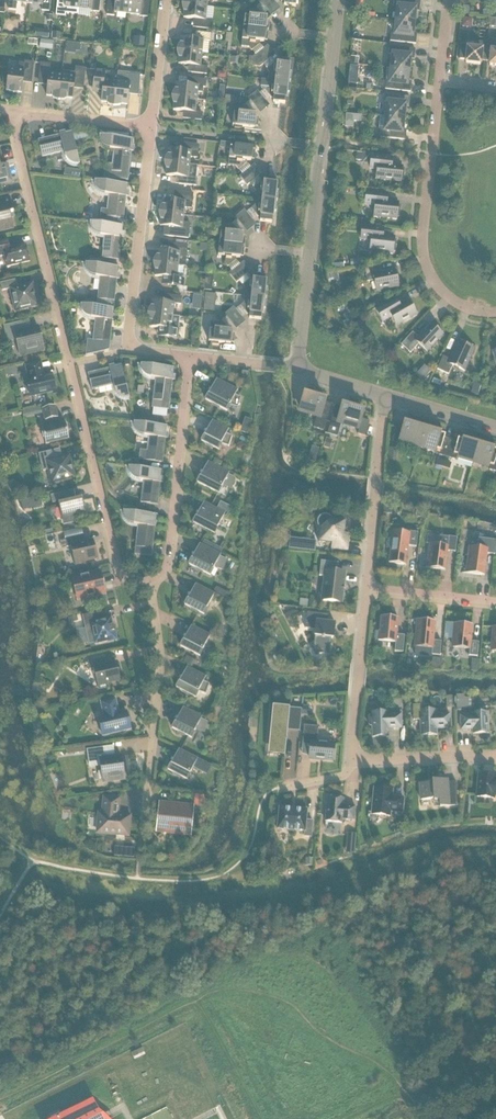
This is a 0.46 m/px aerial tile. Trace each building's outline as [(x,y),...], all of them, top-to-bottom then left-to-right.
[(29,4),(29,0),(9,0),(8,10),(15,10),(16,3),(29,4)] [(42,5),(41,11),(49,12),(50,0),(29,0),(29,4),(42,5)] [(56,16),(65,17),(66,14),(77,15),(79,0),(57,0),(56,16)] [(77,16),(89,17),(90,10),(91,10),(91,12),(98,12),(99,0),(79,0),(77,15),(77,16)] [(128,0),(108,0),(106,16),(114,16),(114,13),(127,14),(128,0)] [(127,14),(140,16),(140,17),(147,18),(149,2),(141,2),(141,0),(128,0),(127,14)] [(414,23),(416,9),(419,10),(420,2),(405,0),(394,0),(393,7),(397,7),(396,21),(414,23)] [(205,20),(206,8),(183,5),(182,6),(183,12),(184,12),(183,18),(197,20),(196,28),(211,30),(212,21),(205,20)] [(243,28),(268,31),(269,22),(266,21),(266,19),(262,19),(263,16),(256,8),(253,11),(252,18),(244,17),(243,28)] [(463,19),(462,26),(467,27),(471,24),(471,20),(463,19)] [(413,36),(414,23),(396,21),(394,34),(390,34),(390,42),(415,45),(416,37),(413,36)] [(266,41),(268,31),(243,28),(241,47),(248,48),(251,51),(259,45),(260,42),(264,42),(264,41),(266,41)] [(177,51),(201,54),(203,41),(210,42),(211,34),(195,33),(195,40),(181,38),(180,45),(179,45),(178,51),(177,51)] [(485,62),(487,43),(477,42),(474,50),(468,49),(468,46),(460,45),(459,60),(466,60),(465,63),(480,65),(480,62),(485,62)] [(485,62),(489,63),(489,66),(495,67),(495,44),(487,43),(485,62)] [(389,47),(388,55),(392,55),(390,69),(409,71),(410,57),(414,58),(415,50),(389,47)] [(200,67),(201,54),(177,51),(177,52),(178,58),(179,58),(178,64),(192,66),(191,73),(206,75),(207,67),(200,67)] [(256,63),(262,58),(258,53),(252,58),(256,63)] [(256,63),(252,58),(249,58),(248,61),(252,67),(260,67),(266,62),(262,58),(256,63)] [(274,63),(266,70),(269,73),(268,80),(290,83),(291,73),(288,73),(289,61),(278,60),(277,64),(274,63)] [(31,80),(33,63),(25,62),(24,64),(19,64),(18,71),(9,70),(8,76),(4,75),(3,80),(3,85),(7,85),(6,91),(9,92),(13,94),(14,94),(18,94),(18,93),(21,93),(23,80),(31,80)] [(59,100),(62,72),(49,70),(50,65),(40,64),(38,81),(48,82),(46,96),(53,97),(52,99),(58,100),(59,100)] [(350,66),(348,84),(357,85),(358,67),(350,66)] [(62,72),(59,100),(59,101),(65,100),(66,98),(72,99),(74,85),(83,86),(85,69),(75,68),(75,73),(62,72)] [(385,82),(384,90),(410,93),(411,85),(407,84),(409,71),(390,69),(386,68),(386,82),(385,82)] [(93,87),(92,93),(102,94),(101,102),(107,103),(107,105),(113,107),(116,82),(109,81),(109,74),(104,73),(104,71),(95,70),(93,87)] [(116,82),(113,107),(114,107),(120,106),(120,104),(127,105),(128,95),(128,91),(138,92),(140,75),(130,74),(117,73),(116,82)] [(172,98),(196,100),(198,87),(205,88),(205,80),(190,79),(189,86),(176,85),(175,91),(174,91),(172,96),(172,98)] [(261,80),(260,87),(263,92),(264,91),(270,98),(273,99),(273,103),(285,104),(286,92),(289,93),(290,83),(268,80),(261,80)] [(252,95),(257,101),(262,97),(257,91),(252,95)] [(253,105),(257,101),(252,95),(248,99),(253,105)] [(385,117),(404,119),(405,105),(409,106),(410,98),(384,95),(383,103),(387,103),(385,117)] [(195,113),(196,100),(172,98),(173,103),(174,103),(173,111),(187,112),(186,119),(201,121),(202,113),(195,113)] [(252,113),(245,105),(242,108),(234,107),(232,126),(234,126),(234,129),(242,130),(242,127),(254,128),(254,127),(257,127),(258,119),(255,118),(255,116),(252,116),(252,113)] [(346,115),(345,126),(352,127),(352,122),(353,116),(346,115)] [(402,132),(404,119),(385,117),(380,117),(379,130),(380,130),(379,138),(405,141),(406,133),(402,132)] [(74,142),(71,132),(38,140),(42,157),(64,152),(64,157),(66,160),(70,163),(74,165),(78,165),(79,168),(80,168),(74,142)] [(74,142),(92,138),(92,135),(71,132),(74,142)] [(128,181),(132,139),(95,135),(95,136),(99,137),(99,141),(101,145),(105,148),(109,150),(111,150),(114,150),(112,165),(105,164),(104,178),(128,181)] [(165,163),(189,165),(190,158),(197,158),(198,146),(183,144),(182,151),(168,150),(168,156),(167,156),(165,162),(165,163)] [(240,148),(240,145),(232,145),(232,147),(230,147),(228,166),(235,167),(238,170),(246,164),(247,161),(251,161),(251,159),(254,160),(254,151),(252,151),(252,149),(240,148)] [(400,182),(402,167),(392,166),(392,159),(371,156),(370,169),(379,170),(378,180),(400,182)] [(188,173),(189,165),(165,163),(166,169),(166,176),(179,177),(178,185),(196,186),(197,179),(194,179),(195,174),(188,173)] [(10,181),(6,165),(0,167),(0,184),(10,181)] [(66,169),(66,175),(81,177),(82,170),(66,169)] [(243,182),(249,177),(245,172),(239,177),(243,182)] [(249,177),(243,182),(247,186),(253,181),(249,177)] [(255,199),(277,202),(278,192),(275,191),(276,180),(265,178),(265,182),(262,182),(253,188),(256,192),(255,199)] [(123,219),(127,185),(91,181),(94,182),(94,186),(97,190),(100,193),(104,195),(109,195),(107,210),(100,210),(99,220),(106,220),(107,217),(123,219)] [(396,220),(398,203),(387,201),(388,195),(366,192),(365,205),(375,206),(373,217),(396,220)] [(159,214),(183,216),(184,208),(191,209),(193,194),(178,193),(176,202),(163,200),(162,207),(161,207),(159,213),(159,214)] [(13,229),(10,214),(13,213),(10,198),(0,200),(0,232),(13,229)] [(276,211),(277,202),(255,199),(254,206),(251,209),(257,217),(260,218),(260,222),(272,223),(273,211),(276,211)] [(239,214),(244,220),(249,216),(244,210),(239,214)] [(182,223),(183,216),(159,214),(160,220),(161,220),(160,226),(167,227),(166,236),(188,239),(189,224),(182,223)] [(240,224),(244,220),(239,214),(235,218),(240,224)] [(119,260),(123,226),(86,222),(86,223),(89,223),(90,228),(92,231),(95,235),(99,236),(104,236),(102,258),(119,260)] [(219,245),(244,247),(245,237),(242,237),(242,235),(238,235),(239,232),(232,224),(229,227),(221,226),(219,245)] [(392,255),(394,237),(383,236),(384,229),(362,227),(361,239),(371,240),(369,252),(392,255)] [(7,241),(0,242),(0,257),(4,256),(7,267),(29,262),(25,245),(9,249),(7,241)] [(154,263),(178,266),(185,267),(187,247),(172,245),(171,252),(157,251),(157,257),(156,257),(154,263)] [(243,257),(244,247),(219,245),(218,256),(225,257),(225,264),(227,267),(236,261),(236,258),(240,258),(240,257),(243,257)] [(114,302),(118,267),(81,263),(81,264),(85,264),(85,269),(87,273),(91,276),(95,277),(99,277),(97,300),(112,301),(114,302)] [(176,279),(178,266),(154,263),(154,264),(154,270),(155,270),(154,277),(168,278),(167,285),(182,287),(183,280),(176,279)] [(382,274),(380,266),(364,269),(367,282),(374,281),(376,291),(398,286),(395,271),(382,274)] [(232,279),(238,274),(235,269),(228,274),(232,279)] [(238,274),(232,279),(236,283),(242,278),(238,274)] [(243,296),(266,299),(267,289),(264,289),(266,277),(254,276),(253,279),(250,279),(242,286),(244,288),(243,296)] [(16,280),(0,283),(0,285),(1,291),(10,289),(15,311),(37,306),(32,284),(17,287),(16,280)] [(205,294),(203,312),(214,313),(216,295),(205,294)] [(172,317),(172,316),(173,304),(181,305),(181,297),(166,296),(165,303),(152,301),(151,308),(150,308),(148,314),(172,317)] [(265,309),(266,299),(243,296),(243,297),(244,297),(243,304),(240,306),(246,314),(249,315),(249,319),(261,320),(262,308),(265,309)] [(399,305),(396,299),(376,311),(382,322),(391,317),(397,327),(417,315),(408,300),(399,305)] [(97,300),(96,306),(111,308),(112,301),(97,300)] [(345,311),(344,309),(345,308),(341,301),(335,305),(338,311),(339,310),(341,313),(345,311)] [(109,350),(114,308),(111,308),(96,306),(77,304),(77,305),(80,306),(81,310),(83,314),(86,317),(90,319),(95,319),(92,341),(87,340),(85,356),(109,350)] [(228,311),(233,317),(238,313),(233,307),(228,311)] [(229,321),(233,317),(228,311),(224,315),(229,321)] [(349,322),(353,320),(348,311),(344,314),(349,322)] [(179,317),(172,316),(172,317),(148,314),(148,315),(149,321),(150,321),(149,327),(163,329),(162,336),(177,338),(179,317)] [(228,329),(221,321),(218,324),(210,323),(208,342),(210,342),(210,345),(218,346),(218,343),(230,344),(231,343),(233,343),(234,335),(231,334),(232,332),(228,332),(228,329)] [(29,329),(27,322),(4,327),(7,341),(16,339),(20,356),(43,351),(38,327),(29,329)] [(427,353),(443,335),(430,324),(417,337),(412,333),(401,345),(410,353),(418,344),(427,353)] [(473,347),(460,341),(459,343),(457,342),(449,359),(443,357),(437,370),(448,375),(452,366),(464,372),(474,350),(472,349),(473,347)] [(43,378),(41,372),(42,371),(40,363),(26,366),(28,375),(28,374),(30,381),(27,382),(30,397),(55,391),(55,393),(53,393),(53,394),(56,393),(52,376),(43,378)] [(169,410),(174,368),(137,364),(137,365),(140,365),(141,370),(143,374),(146,377),(150,378),(155,378),(151,408),(169,410)] [(130,402),(121,366),(88,374),(92,391),(113,386),(114,390),(116,394),(119,397),(124,398),(128,398),(129,402),(130,402)] [(15,367),(6,369),(7,375),(8,377),(17,375),(15,367)] [(237,408),(240,398),(235,396),(238,390),(216,379),(205,400),(213,404),(212,405),(218,409),(219,407),(227,412),(227,411),(230,405),(237,408)] [(314,397),(304,395),(302,403),(300,410),(317,415),(313,428),(323,431),(331,404),(324,402),(325,401),(320,399),(321,397),(314,395),(314,397)] [(335,406),(327,434),(337,436),(341,422),(359,427),(357,434),(365,437),(369,422),(361,419),(363,412),(354,409),(354,407),(348,405),(347,407),(342,406),(342,408),(335,406)] [(55,425),(54,419),(58,418),(55,406),(42,409),(45,421),(48,420),(50,426),(42,428),(45,444),(69,439),(65,423),(55,425)] [(40,407),(30,409),(31,415),(41,413),(40,407)] [(201,441),(206,444),(206,445),(212,449),(212,447),(215,449),(218,450),(221,444),(228,447),(231,437),(226,434),(229,429),(212,420),(201,441)] [(162,463),(167,426),(130,422),(130,423),(134,423),(134,427),(135,430),(137,433),(140,435),(144,436),(148,436),(146,451),(140,450),(139,460),(162,463)] [(397,424),(392,442),(402,445),(404,440),(420,445),(425,430),(416,427),(416,425),(410,423),(410,425),(404,424),(404,426),(397,424)] [(433,432),(425,430),(420,445),(437,450),(435,454),(446,457),(451,439),(444,438),(445,436),(440,434),(440,432),(434,430),(433,432)] [(451,439),(446,457),(455,460),(457,456),(473,461),(478,445),(469,443),(470,441),(463,439),(463,441),(458,439),(457,441),(451,439)] [(478,445),(473,461),(490,465),(489,470),(495,472),(495,451),(493,450),(494,448),(487,446),(487,448),(478,445)] [(61,459),(59,450),(39,455),(43,471),(49,470),(50,474),(49,474),(51,485),(62,482),(62,481),(74,478),(69,457),(61,459)] [(437,460),(435,466),(442,468),(444,462),(437,460)] [(231,488),(234,479),(228,476),(229,473),(208,462),(197,482),(197,483),(218,494),(219,493),(218,493),(223,485),(231,488)] [(444,462),(442,468),(449,470),(451,464),(444,462)] [(158,505),(162,471),(125,466),(125,467),(128,468),(129,472),(131,476),(134,479),(138,481),(143,481),(140,503),(158,505)] [(70,503),(69,499),(75,498),(73,490),(50,496),(52,503),(59,502),(60,505),(58,506),(59,506),(60,506),(64,524),(74,521),(73,517),(84,514),(81,501),(82,501),(82,500),(70,503)] [(39,497),(20,502),(22,512),(42,507),(39,497)] [(95,498),(85,499),(87,513),(97,512),(95,498)] [(214,534),(225,513),(204,502),(193,523),(192,523),(200,527),(200,528),(206,532),(206,530),(214,534),(215,534),(214,534)] [(143,513),(144,505),(136,504),(135,512),(143,513)] [(384,505),(382,514),(391,515),(392,506),(384,505)] [(151,557),(152,549),(156,515),(120,511),(119,512),(123,512),(123,516),(126,520),(129,523),(133,525),(138,525),(134,555),(151,557)] [(346,550),(346,549),(348,535),(344,535),(345,521),(332,519),(330,517),(327,515),(323,515),(320,517),(318,519),(317,523),(318,526),(320,529),(318,542),(332,544),(332,548),(346,550)] [(388,563),(405,566),(408,546),(416,547),(418,533),(393,530),(392,539),(387,538),(386,548),(390,549),(388,563)] [(46,537),(51,549),(58,547),(53,534),(46,537)] [(85,543),(83,536),(65,540),(66,548),(71,547),(75,567),(85,564),(84,561),(97,558),(93,541),(85,543)] [(455,552),(457,538),(448,537),(447,546),(431,544),(428,568),(421,567),(421,568),(445,571),(447,551),(455,552)] [(495,543),(495,541),(478,538),(477,547),(466,546),(465,556),(469,556),(467,573),(460,572),(460,573),(484,576),(487,554),(494,555),(495,543)] [(202,545),(211,549),(213,545),(204,540),(202,545)] [(316,541),(303,540),(302,550),(315,552),(316,541)] [(211,549),(202,545),(199,544),(189,564),(188,565),(196,569),(196,570),(201,573),(202,572),(210,576),(210,575),(214,567),(222,570),(226,561),(219,558),(221,555),(211,549)] [(343,593),(344,586),(342,586),(344,573),(337,572),(338,563),(321,561),(319,576),(325,577),(323,601),(340,603),(341,593),(343,593)] [(83,576),(82,571),(71,573),(76,597),(79,599),(105,593),(100,572),(83,576)] [(204,614),(214,594),(195,584),(185,604),(184,604),(184,605),(191,608),(190,610),(196,613),(197,612),(204,615),(204,614)] [(217,588),(214,593),(220,597),(223,591),(217,588)] [(101,611),(82,616),(85,628),(89,645),(94,644),(107,641),(107,642),(117,640),(115,631),(114,631),(111,618),(103,620),(101,611)] [(296,629),(290,618),(302,612),(292,611),(283,615),(290,627),(296,629)] [(333,640),(335,623),(327,622),(328,615),(307,613),(305,629),(315,630),(314,638),(315,638),(313,652),(328,654),(330,639),(333,640)] [(396,635),(398,618),(381,617),(380,631),(375,631),(374,641),(395,643),(394,652),(403,653),(404,636),(396,635)] [(411,620),(418,621),(414,656),(431,658),(431,655),(440,656),(441,642),(433,641),(435,622),(411,619),(411,620)] [(477,657),(478,642),(470,642),(472,625),(448,623),(455,624),(453,648),(469,650),(468,656),(477,657)] [(199,656),(210,635),(191,625),(180,646),(180,647),(199,657),(200,656),(199,656)] [(487,627),(493,628),(491,652),(495,652),(495,627),(487,627)] [(186,657),(183,663),(190,667),(189,667),(191,668),(195,661),(193,660),(193,661),(186,657)] [(107,665),(105,658),(87,662),(89,670),(93,669),(98,689),(108,687),(107,683),(119,680),(115,663),(107,665)] [(432,658),(431,670),(440,671),(441,659),(432,658)] [(205,694),(209,685),(203,682),(206,677),(187,667),(176,687),(176,688),(182,691),(182,693),(188,696),(188,695),(195,698),(195,697),(198,692),(205,694)] [(465,696),(456,696),(457,709),(469,709),(469,699),(465,699),(465,696)] [(118,714),(115,700),(101,703),(104,717),(98,718),(102,736),(130,729),(126,712),(118,714)] [(413,706),(413,720),(420,720),(420,736),(437,735),(437,729),(450,728),(449,714),(429,715),(428,710),(428,705),(413,706)] [(285,755),(289,708),(272,706),(272,707),(274,707),(276,744),(285,745),(284,755),(285,755)] [(204,732),(207,723),(200,720),(202,717),(183,707),(172,728),(178,732),(178,733),(184,736),(184,735),(191,738),(195,730),(204,732)] [(388,715),(388,712),(371,713),(371,715),(369,715),(368,717),(368,725),(370,726),(372,726),(372,737),(388,737),(388,729),(401,728),(401,714),(388,715)] [(489,734),(488,713),(471,713),(472,716),(460,716),(461,730),(472,730),(472,734),(489,734)] [(332,761),(334,744),(317,742),(318,727),(304,726),(302,743),(310,744),(309,758),(332,761)] [(112,757),(111,747),(87,751),(90,767),(100,765),(103,783),(124,780),(121,756),(112,757)] [(212,766),(179,749),(168,770),(168,769),(167,770),(174,774),(174,775),(179,778),(180,777),(187,780),(187,779),(193,767),(207,774),(212,766)] [(495,784),(495,776),(479,774),(477,797),(493,799),(493,796),(495,796),(495,784)] [(447,783),(447,781),(432,782),(432,784),(419,785),(420,800),(433,799),(433,801),(439,801),(439,807),(457,806),(456,782),(447,783)] [(402,812),(403,798),(391,797),(392,790),(374,789),(372,814),(389,816),(390,811),(402,812)] [(204,807),(206,796),(196,794),(194,805),(204,807)] [(118,816),(119,799),(103,797),(102,814),(99,814),(97,832),(128,835),(129,817),(118,816)] [(353,820),(355,807),(343,806),(343,799),(327,798),(325,821),(341,823),(341,819),(353,820)] [(192,809),(190,806),(174,805),(171,807),(170,806),(159,805),(157,832),(190,835),(192,809)] [(311,837),(313,821),(306,821),(307,810),(279,808),(277,829),(304,832),(304,836),(311,837)] [(348,833),(347,846),(355,847),(356,834),(348,833)] [(116,857),(136,858),(136,848),(116,847),(116,857)] [(142,1048),(131,1053),(133,1057),(144,1052),(142,1048)] [(92,1098),(52,1118),(103,1118),(92,1098)]
